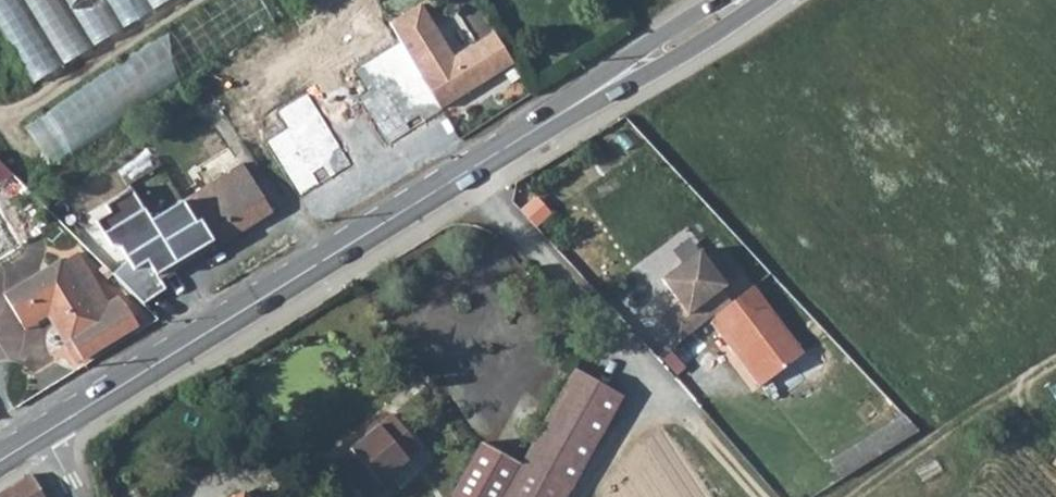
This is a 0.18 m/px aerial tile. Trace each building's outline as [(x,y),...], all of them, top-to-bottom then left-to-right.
[(54,68),(165,0),(13,0),(54,68)] [(25,119),(48,157),(277,21),(265,0),(225,0),(25,119)] [(423,4),(392,23),(419,65),(445,107),(516,62),(496,32),(452,59),(446,48),(447,42),(423,4)] [(378,47),(334,75),(349,99),(359,115),(392,94),(404,86),(399,78),(378,47)] [(404,86),(392,94),(413,127),(445,107),(419,65),(399,78),(404,86)] [(359,115),(349,99),(322,118),(332,132),(313,144),(334,176),(413,127),(392,94),(359,115)] [(8,167),(0,158),(0,173),(8,167)] [(243,165),(184,195),(214,239),(218,245),(274,211),(243,165)] [(156,271),(214,239),(184,195),(149,215),(129,186),(103,201),(108,209),(94,216),(109,243),(119,242),(132,264),(146,256),(156,271)] [(679,341),(706,321),(731,302),(722,287),(740,272),(720,244),(706,254),(699,245),(660,272),(679,300),(659,317),(679,341)] [(61,262),(5,296),(20,324),(52,306),(84,359),(138,326),(119,296),(113,300),(93,274),(76,284),(61,262)] [(725,335),(762,383),(803,351),(752,286),(731,302),(706,321),(718,338),(725,335)] [(619,393),(571,367),(518,461),(567,488),(619,393)] [(393,482),(432,448),(401,411),(343,460),(374,496),(385,496),(397,487),(393,482)] [(452,496),(499,496),(518,461),(481,442),(452,496)] [(518,461),(499,496),(562,496),(567,488),(518,461)] [(31,477),(0,496),(44,496),(31,477)]
